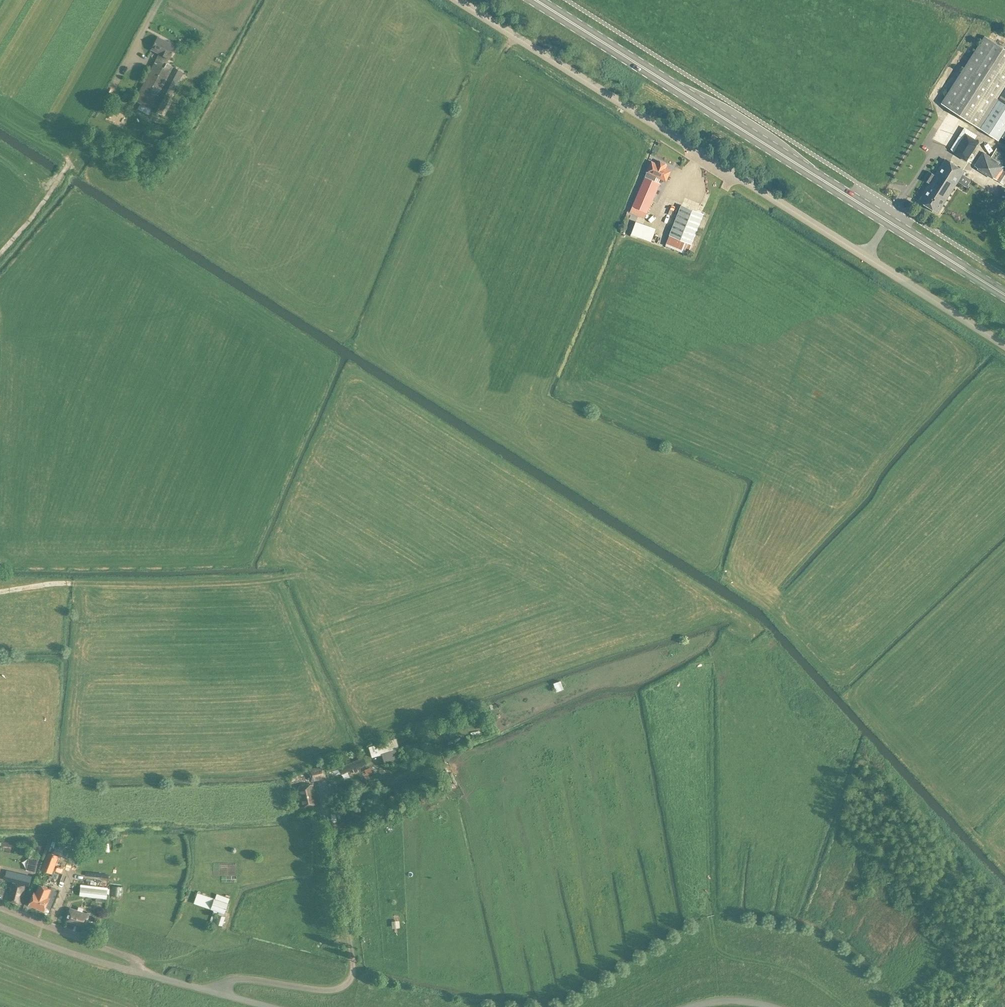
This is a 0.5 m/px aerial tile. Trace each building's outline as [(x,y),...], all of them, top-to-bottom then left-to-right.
[(1004,85),(1004,49),(985,35),(941,103),(998,140),(1004,130),(1004,103),(997,98),(1004,85)] [(183,72),(167,64),(170,59),(177,47),(158,37),(152,50),(160,54),(135,101),(161,115),(183,72)] [(953,153),(966,161),(979,142),(966,133),(953,153)] [(985,154),(983,153),(975,166),(1003,185),(1004,182),(1004,166),(1004,165),(1004,155),(996,149),(991,157),(985,154)] [(930,184),(919,201),(938,213),(964,171),(945,159),(935,175),(929,171),(924,180),(930,184)] [(647,172),(632,206),(629,212),(644,219),(659,183),(651,180),(653,175),(665,180),(670,171),(664,169),(666,165),(659,161),(657,165),(651,162),(647,172)] [(1003,186),(995,209),(1004,212),(1004,187),(1003,186)] [(681,205),(669,235),(665,246),(687,255),(703,214),(681,205)] [(649,239),(654,225),(634,218),(629,232),(649,239)] [(401,756),(400,750),(396,738),(369,747),(372,758),(382,754),(386,766),(403,761),(401,756)] [(311,778),(312,781),(326,778),(323,767),(309,770),(310,774),(302,775),(305,786),(297,788),(301,808),(318,804),(313,785),(309,785),(307,778),(311,778)] [(24,865),(34,869),(38,857),(28,853),(24,865)] [(42,870),(52,873),(58,857),(49,853),(42,870)] [(21,904),(25,887),(25,886),(25,885),(30,886),(32,876),(7,870),(5,880),(14,882),(13,884),(12,883),(7,901),(21,904)] [(40,885),(36,893),(34,892),(29,905),(44,911),(46,905),(53,908),(56,901),(49,898),(47,898),(51,889),(40,885)] [(106,902),(107,899),(108,890),(81,887),(80,896),(97,898),(97,901),(106,902)] [(228,904),(215,899),(198,893),(195,903),(225,914),(228,904)] [(66,920),(85,927),(90,915),(70,909),(66,920)] [(218,915),(215,924),(223,926),(225,917),(218,915)]
